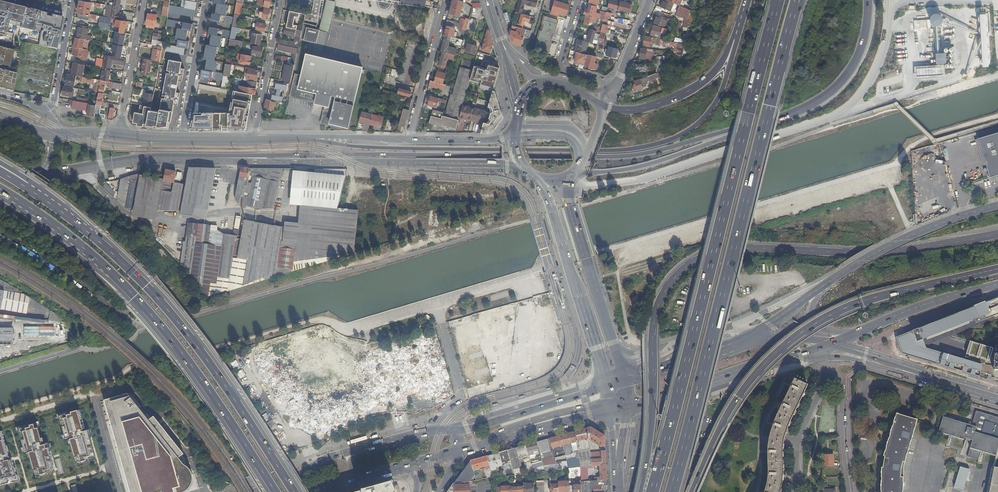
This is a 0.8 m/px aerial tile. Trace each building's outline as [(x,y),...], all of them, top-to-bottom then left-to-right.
[(78,13),(90,15),(90,14),(92,2),(81,0),(80,0),(78,13)] [(119,6),(120,0),(115,0),(114,5),(112,18),(113,18),(114,18),(121,20),(123,14),(118,13),(119,6)] [(214,13),(213,13),(211,19),(232,23),(233,21),(233,17),(226,16),(228,4),(225,3),(226,0),(217,0),(214,13)] [(311,14),(306,13),(304,19),(318,21),(321,0),(314,0),(311,14)] [(376,3),(377,6),(379,8),(382,11),(385,11),(389,9),(392,7),(392,4),(392,3),(400,4),(400,3),(401,2),(427,7),(431,7),(432,2),(426,0),(377,0),(376,3)] [(459,0),(454,0),(453,5),(452,4),(451,10),(450,13),(466,18),(470,19),(470,18),(473,7),(463,1),(459,0)] [(537,0),(519,0),(516,12),(522,14),(525,4),(532,6),(533,6),(535,7),(537,0)] [(569,5),(563,3),(563,2),(558,0),(557,0),(556,1),(555,1),(551,14),(558,16),(559,13),(567,15),(569,5)] [(619,0),(615,0),(615,2),(612,2),(611,7),(617,9),(618,6),(619,2),(619,0)] [(677,4),(675,4),(666,0),(664,0),(661,7),(670,11),(670,10),(674,11),(677,4)] [(0,1),(0,41),(7,43),(7,41),(11,42),(14,34),(9,33),(6,32),(9,23),(11,24),(34,30),(35,28),(48,32),(47,34),(42,32),(38,45),(56,49),(59,36),(63,17),(29,8),(29,9),(25,8),(25,7),(0,1)] [(195,3),(186,1),(185,8),(195,10),(197,3),(195,3)] [(629,13),(631,4),(620,2),(619,6),(618,10),(623,11),(629,13)] [(185,8),(169,5),(168,13),(194,18),(195,10),(185,8)] [(585,9),(584,14),(595,16),(597,7),(589,5),(588,10),(585,9)] [(683,18),(684,10),(685,7),(679,5),(675,15),(683,18)] [(682,27),(681,32),(686,34),(691,9),(687,8),(684,27),(682,27)] [(516,12),(515,15),(519,16),(520,15),(521,16),(519,24),(517,24),(517,27),(522,28),(524,22),(525,22),(526,20),(529,21),(531,17),(522,14),(516,12)] [(154,29),(157,14),(154,13),(154,14),(148,13),(145,27),(154,29)] [(240,19),(241,15),(238,14),(234,14),(233,17),(233,21),(232,23),(232,26),(236,27),(237,18),(240,19)] [(596,23),(597,18),(586,15),(584,24),(589,25),(590,21),(596,23)] [(667,18),(657,15),(654,23),(664,27),(667,18)] [(926,20),(910,20),(910,34),(924,34),(924,27),(938,27),(938,15),(926,15),(926,20)] [(975,15),(977,68),(987,67),(985,15),(975,15)] [(100,19),(98,28),(109,30),(111,21),(112,18),(111,18),(100,16),(100,19)] [(548,53),(558,20),(545,16),(535,49),(548,53)] [(469,22),(467,29),(470,30),(472,25),(475,26),(477,20),(473,19),(470,18),(470,19),(469,22)] [(193,24),(167,19),(166,26),(177,28),(175,38),(178,39),(177,46),(185,48),(188,48),(190,40),(186,39),(188,29),(191,30),(193,24)] [(606,33),(607,32),(609,24),(627,28),(627,25),(614,22),(609,21),(604,20),(601,32),(606,33)] [(257,22),(256,30),(264,32),(266,24),(257,22)] [(317,25),(304,22),(302,30),(301,34),(300,37),(300,38),(300,39),(317,42),(319,29),(316,29),(317,25)] [(76,33),(75,37),(86,39),(87,36),(87,35),(88,27),(79,25),(77,33),(76,33)] [(453,37),(455,28),(453,27),(447,25),(445,35),(446,35),(453,37)] [(529,38),(531,31),(528,30),(522,28),(517,27),(512,25),(510,34),(512,44),(521,46),(524,37),(529,38)] [(660,37),(663,27),(654,25),(650,35),(660,37)] [(232,30),(210,26),(208,34),(212,35),(211,43),(207,43),(204,59),(209,60),(207,70),(203,70),(202,75),(222,79),(223,75),(223,73),(215,71),(217,60),(215,60),(217,46),(220,47),(222,36),(230,37),(232,30)] [(239,32),(240,27),(236,27),(232,26),(232,30),(230,37),(230,38),(235,39),(236,31),(239,32)] [(296,33),(299,34),(301,34),(302,31),(302,30),(288,28),(285,28),(284,32),(283,32),(283,34),(292,36),(293,31),(296,31),(296,33)] [(160,40),(162,33),(159,33),(159,30),(154,29),(152,44),(154,45),(162,46),(163,41),(160,40)] [(488,29),(482,50),(491,53),(492,49),(493,45),(488,29)] [(596,34),(597,31),(595,30),(591,29),(589,35),(585,35),(583,40),(587,41),(588,40),(594,41),(594,43),(597,44),(598,40),(597,40),(599,35),(596,34)] [(260,43),(262,34),(253,32),(251,42),(260,43)] [(604,39),(606,33),(601,32),(598,40),(597,44),(606,46),(607,40),(604,39)] [(116,41),(113,40),(113,44),(119,45),(119,44),(124,45),(126,36),(117,35),(116,41)] [(446,35),(441,51),(443,52),(453,54),(455,55),(457,49),(448,47),(450,41),(452,41),(453,37),(446,35)] [(650,42),(655,43),(656,38),(645,36),(643,45),(650,46),(650,42)] [(73,43),(73,47),(74,47),(88,49),(89,40),(86,39),(75,37),(74,43),(73,43)] [(244,48),(245,41),(235,39),(230,38),(229,45),(244,48)] [(588,54),(592,42),(587,41),(583,40),(579,39),(576,51),(588,54)] [(913,80),(943,78),(942,69),(953,68),(952,46),(938,47),(937,42),(933,42),(934,54),(931,55),(931,66),(912,67),(913,80)] [(279,43),(278,49),(293,52),(294,48),(291,47),(292,46),(279,43)] [(468,43),(467,46),(467,47),(466,47),(465,48),(466,49),(466,51),(475,54),(477,46),(468,43)] [(177,46),(166,44),(165,52),(183,56),(185,48),(177,46)] [(154,45),(152,60),(160,61),(161,53),(162,46),(154,45)] [(13,90),(16,72),(8,70),(13,50),(0,46),(0,87),(13,90)] [(616,58),(618,49),(609,46),(608,51),(606,51),(606,52),(607,53),(607,55),(616,58)] [(76,58),(83,59),(84,56),(87,57),(88,49),(74,47),(72,54),(76,55),(76,58)] [(653,52),(653,49),(647,49),(641,48),(640,58),(645,58),(646,56),(646,52),(649,52),(653,52)] [(587,57),(587,55),(576,51),(575,55),(577,55),(576,57),(575,62),(584,64),(587,57)] [(443,52),(441,57),(441,58),(439,67),(444,68),(447,58),(448,58),(449,57),(447,57),(448,55),(452,57),(453,54),(443,52)] [(250,60),(251,55),(239,53),(237,59),(240,59),(239,61),(241,62),(250,64),(251,60),(250,60)] [(591,55),(588,54),(587,55),(587,57),(588,57),(585,66),(593,68),(594,67),(597,68),(598,64),(595,63),(597,56),(594,56),(591,55)] [(104,60),(103,67),(103,68),(109,69),(110,69),(112,63),(126,65),(127,59),(105,55),(104,60)] [(363,69),(306,55),(300,76),(296,75),(291,95),(322,103),(322,101),(324,102),(326,106),(322,122),(339,126),(340,123),(349,126),(363,69)] [(229,57),(227,56),(225,63),(231,64),(233,64),(234,60),(228,59),(229,57)] [(97,58),(95,66),(97,66),(103,67),(104,60),(97,58)] [(151,107),(143,105),(142,112),(135,111),(133,121),(170,127),(182,60),(169,58),(159,110),(151,109),(151,107)] [(463,58),(460,67),(467,68),(469,61),(463,58)] [(469,83),(482,86),(489,61),(476,58),(475,62),(470,82),(469,83)] [(149,75),(152,60),(144,59),(141,74),(149,75)] [(657,60),(656,60),(655,73),(659,72),(665,70),(669,69),(670,61),(657,60)] [(284,66),(281,80),(291,82),(295,64),(292,63),(287,63),(282,61),(281,65),(284,66)] [(445,116),(442,115),(440,126),(439,126),(442,127),(443,125),(456,129),(459,119),(459,117),(460,116),(463,105),(467,91),(469,83),(470,82),(475,62),(469,61),(467,68),(460,67),(451,100),(449,100),(445,116)] [(499,64),(489,61),(482,86),(493,90),(500,67),(499,64)] [(78,65),(71,64),(69,74),(70,74),(73,75),(75,75),(79,76),(86,77),(87,74),(80,73),(80,70),(77,69),(78,65)] [(104,75),(104,80),(105,81),(108,81),(110,69),(109,69),(103,68),(101,74),(104,75)] [(257,70),(248,68),(246,77),(245,77),(244,79),(256,82),(258,75),(256,75),(257,70)] [(438,71),(435,81),(443,84),(446,73),(438,71)] [(635,84),(638,91),(643,89),(643,87),(644,86),(643,84),(642,85),(642,84),(644,84),(649,83),(648,80),(651,79),(652,81),(654,80),(654,78),(660,76),(659,72),(655,73),(634,81),(635,84)] [(207,85),(199,84),(198,89),(221,92),(222,80),(208,79),(207,85)] [(256,82),(244,79),(243,86),(237,85),(236,91),(244,92),(252,94),(254,94),(256,88),(255,88),(256,82)] [(430,86),(449,91),(451,86),(443,84),(435,81),(431,80),(430,86)] [(286,90),(287,85),(276,83),(275,88),(277,88),(276,93),(275,93),(275,94),(273,94),(272,98),(282,100),(284,90),(286,90)] [(71,96),(73,87),(64,86),(63,94),(71,96)] [(395,94),(395,93),(394,92),(384,89),(383,95),(408,102),(409,98),(395,94)] [(146,90),(143,105),(151,107),(153,98),(154,92),(146,90)] [(233,111),(194,111),(192,128),(246,129),(252,94),(244,92),(236,91),(233,111)] [(438,101),(439,98),(431,95),(428,104),(428,105),(437,107),(438,107),(439,105),(440,105),(441,102),(438,101)] [(88,104),(88,103),(76,101),(70,99),(69,103),(72,104),(72,107),(87,109),(88,104)] [(276,100),(266,99),(265,107),(274,109),(276,100)] [(95,106),(88,104),(87,109),(86,115),(93,117),(95,106)] [(459,117),(465,119),(465,118),(472,120),(475,109),(463,105),(460,116),(459,117)] [(399,125),(405,127),(410,110),(404,108),(399,125)] [(440,126),(442,115),(443,112),(436,110),(433,109),(429,123),(440,126)] [(472,120),(484,124),(484,122),(486,117),(487,112),(475,109),(472,120)] [(363,129),(369,131),(370,124),(373,114),(362,111),(359,123),(364,124),(363,129)] [(384,117),(373,114),(370,124),(381,127),(384,117)] [(988,179),(997,176),(997,133),(976,140),(988,179)] [(940,142),(945,157),(950,156),(946,141),(940,142)] [(213,182),(216,168),(188,168),(186,185),(181,211),(208,211),(213,182)] [(239,204),(242,204),(249,170),(249,168),(241,168),(236,195),(240,196),(239,204)] [(242,205),(249,206),(256,208),(261,209),(262,209),(271,168),(254,168),(253,168),(252,170),(249,170),(242,205)] [(262,209),(274,208),(275,206),(283,168),(276,168),(271,168),(262,209)] [(176,172),(165,170),(164,180),(158,211),(159,211),(170,211),(178,211),(181,211),(186,185),(180,184),(182,173),(178,172),(177,176),(175,176),(176,172)] [(346,176),(293,171),(290,205),(337,209),(346,176)] [(130,176),(127,195),(136,196),(140,174),(130,176)] [(164,180),(140,175),(133,210),(133,212),(158,213),(158,211),(164,180)] [(127,195),(130,176),(128,177),(121,180),(118,196),(125,204),(127,195)] [(103,186),(113,196),(116,193),(107,182),(103,186)] [(340,255),(355,253),(356,245),(358,227),(359,213),(348,213),(307,213),(300,214),(299,223),(295,260),(313,258),(340,255)] [(255,222),(245,220),(233,289),(244,285),(250,248),(255,222)] [(188,275),(190,277),(192,265),(195,242),(197,224),(188,222),(186,237),(183,266),(182,269),(186,273),(188,275)] [(270,251),(274,226),(255,222),(250,248),(268,252),(270,252),(270,251)] [(293,261),(295,260),(299,223),(285,222),(284,227),(281,248),(295,250),(293,261)] [(193,260),(196,243),(198,224),(197,224),(195,242),(192,265),(190,277),(191,278),(193,260)] [(198,224),(196,243),(208,244),(210,232),(210,229),(211,225),(198,224)] [(281,248),(284,227),(274,226),(270,251),(274,252),(273,263),(274,263),(276,247),(281,248)] [(209,296),(220,293),(229,290),(229,285),(235,255),(238,236),(235,236),(224,234),(210,232),(208,244),(196,243),(208,244),(216,245),(215,249),(211,279),(209,296)] [(236,268),(242,237),(238,236),(235,255),(229,285),(233,286),(236,268)] [(197,284),(209,296),(211,279),(215,249),(216,245),(208,244),(196,243),(193,260),(191,278),(195,282),(197,284)] [(244,285),(265,279),(270,252),(268,252),(250,248),(244,285)] [(292,270),(293,261),(295,250),(281,248),(279,268),(292,270)] [(277,277),(277,276),(279,268),(273,267),(274,263),(273,263),(268,262),(270,252),(265,279),(272,277),(274,277),(277,277)] [(319,264),(355,253),(340,255),(313,258),(295,260),(294,270),(294,271),(298,270),(319,264)] [(277,276),(294,271),(294,270),(292,270),(279,268),(277,276)] [(4,309),(27,313),(29,303),(49,316),(49,319),(62,321),(62,320),(63,317),(51,309),(50,309),(43,304),(30,296),(29,296),(21,291),(6,282),(0,279),(0,308),(4,309)] [(970,341),(965,356),(969,357),(968,360),(933,349),(928,337),(968,322),(975,319),(977,323),(997,315),(997,317),(997,297),(895,337),(901,353),(910,346),(923,350),(920,359),(979,376),(979,372),(980,364),(982,364),(983,364),(993,366),(994,354),(994,349),(993,349),(993,348),(970,341)] [(495,317),(516,312),(514,305),(493,310),(495,317)] [(466,386),(491,380),(477,321),(451,327),(466,386)] [(47,340),(55,340),(54,324),(46,324),(47,340)] [(12,328),(0,328),(0,340),(12,340),(12,328)] [(292,415),(374,398),(369,375),(367,365),(367,366),(366,360),(364,353),(357,351),(362,350),(365,339),(318,328),(294,332),(291,342),(264,347),(270,376),(277,378),(279,384),(286,386),(292,415)] [(566,369),(563,375),(567,378),(570,373),(574,367),(569,364),(566,369)] [(982,364),(980,364),(979,372),(988,374),(990,374),(991,375),(992,375),(992,374),(993,374),(993,373),(993,366),(983,364),(982,364)] [(794,378),(783,402),(775,418),(773,422),(772,428),(770,433),(769,437),(768,444),(767,451),(767,458),(768,465),(768,470),(768,475),(767,479),(767,484),(765,488),(764,491),(780,491),(781,490),(782,485),(782,481),(783,474),(783,466),(782,458),(782,452),(784,443),(784,438),(786,431),(788,427),(789,424),(798,405),(808,385),(794,378)] [(130,491),(187,491),(188,491),(190,490),(191,489),(193,487),(194,485),(195,482),(195,479),(195,476),(195,473),(193,471),(191,468),(189,466),(187,464),(184,462),(183,463),(179,458),(182,456),(184,454),(155,417),(150,421),(128,394),(104,401),(130,491)] [(67,414),(60,416),(66,439),(75,437),(75,438),(70,440),(76,461),(80,460),(81,462),(92,459),(92,457),(96,456),(88,430),(82,432),(82,431),(84,430),(79,411),(71,413),(72,415),(67,416),(67,414)] [(976,411),(971,425),(943,417),(938,431),(964,439),(965,437),(972,439),(970,448),(995,456),(997,450),(997,418),(976,411)] [(896,413),(889,438),(884,455),(882,468),(881,489),(881,491),(903,491),(904,470),(905,462),(912,438),(917,419),(896,413)] [(26,427),(19,429),(25,452),(34,450),(34,451),(29,453),(36,474),(40,473),(40,475),(51,472),(51,470),(55,469),(48,444),(41,445),(41,444),(43,443),(38,424),(30,426),(31,428),(26,429),(26,427)] [(590,427),(587,428),(588,439),(601,447),(605,447),(604,436),(590,427)] [(587,428),(574,432),(576,441),(579,441),(584,440),(588,439),(587,428)] [(16,477),(11,460),(10,461),(2,432),(0,433),(0,482),(16,477)] [(574,432),(562,435),(566,455),(573,454),(571,446),(571,444),(576,442),(576,441),(574,432)] [(562,435),(550,439),(555,458),(558,457),(566,455),(562,435)] [(547,439),(537,442),(540,453),(550,450),(549,446),(547,439)] [(537,442),(526,445),(529,456),(533,454),(532,452),(534,449),(536,456),(540,455),(540,453),(537,442)] [(579,458),(581,467),(592,466),(592,460),(590,453),(589,443),(585,444),(579,445),(577,445),(579,458)] [(526,445),(516,448),(519,459),(529,457),(529,456),(526,445)] [(516,448),(508,450),(512,464),(515,476),(523,475),(524,474),(519,459),(516,448)] [(503,452),(499,453),(503,465),(504,469),(504,467),(507,467),(507,465),(512,464),(508,450),(503,452)] [(607,480),(605,451),(602,452),(602,459),(592,460),(592,466),(600,465),(600,478),(597,478),(597,481),(598,481),(607,480)] [(499,453),(488,456),(490,465),(492,471),(496,470),(496,468),(498,468),(499,466),(503,465),(499,453)] [(833,455),(822,455),(822,466),(833,466),(833,455)] [(490,465),(488,456),(471,461),(471,462),(474,470),(486,467),(490,465)] [(558,457),(555,458),(557,467),(558,470),(561,470),(569,469),(568,466),(561,467),(558,457)] [(59,474),(65,473),(60,458),(55,460),(59,474)] [(474,470),(471,462),(454,484),(469,482),(476,481),(474,470)] [(592,466),(581,467),(581,470),(581,476),(581,482),(588,481),(588,469),(593,469),(592,466)] [(956,481),(954,489),(964,491),(970,470),(961,467),(956,481)] [(995,467),(994,467),(989,491),(997,491),(997,468),(995,467)] [(581,482),(581,476),(579,476),(579,483),(580,483),(580,485),(574,485),(574,491),(582,491),(581,482)] [(558,482),(558,484),(559,491),(569,491),(569,481),(558,482)] [(598,481),(597,481),(588,481),(581,482),(582,491),(594,491),(593,486),(598,486),(598,481)] [(393,482),(359,491),(397,491),(393,482)] [(454,484),(448,491),(470,491),(469,482),(454,484)] [(523,483),(523,487),(523,491),(534,491),(534,482),(523,483)]
